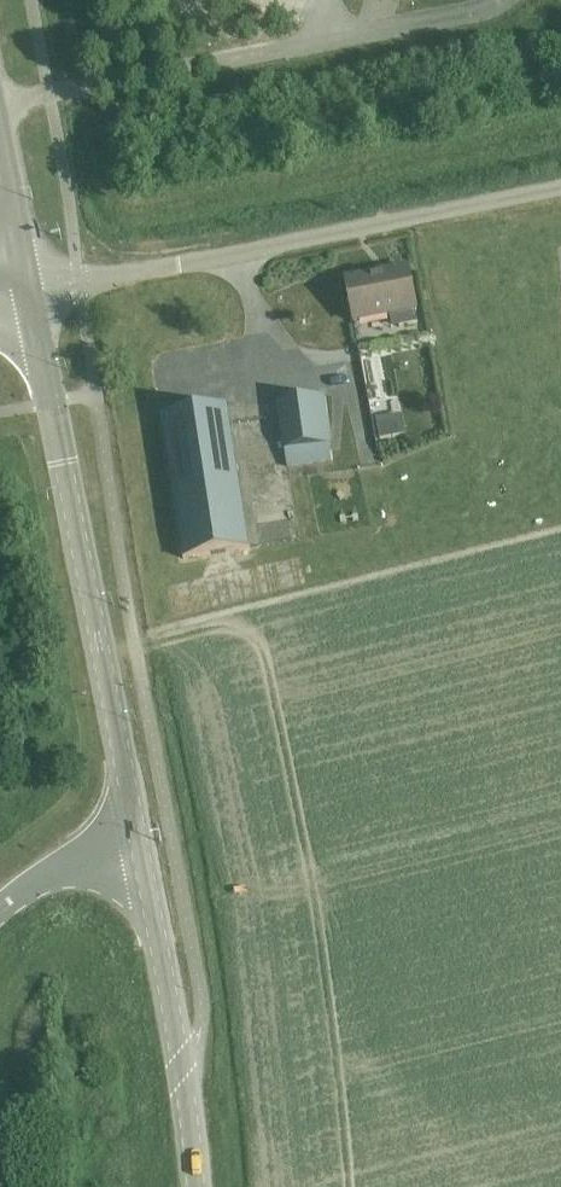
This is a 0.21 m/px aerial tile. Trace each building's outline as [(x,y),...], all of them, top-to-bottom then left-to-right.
[(381,273),(346,280),(354,322),(389,316),(397,314),(399,327),(418,324),(416,311),(417,310),(409,268),(390,271),(389,271),(389,272),(388,274),(383,275),(382,273),(381,273)] [(331,444),(325,397),(278,404),(284,450),(285,450),(288,468),(332,462),(330,444),(331,444)] [(184,558),(251,548),(229,408),(162,418),(184,558)] [(401,416),(376,421),(379,440),(404,435),(401,416)]
